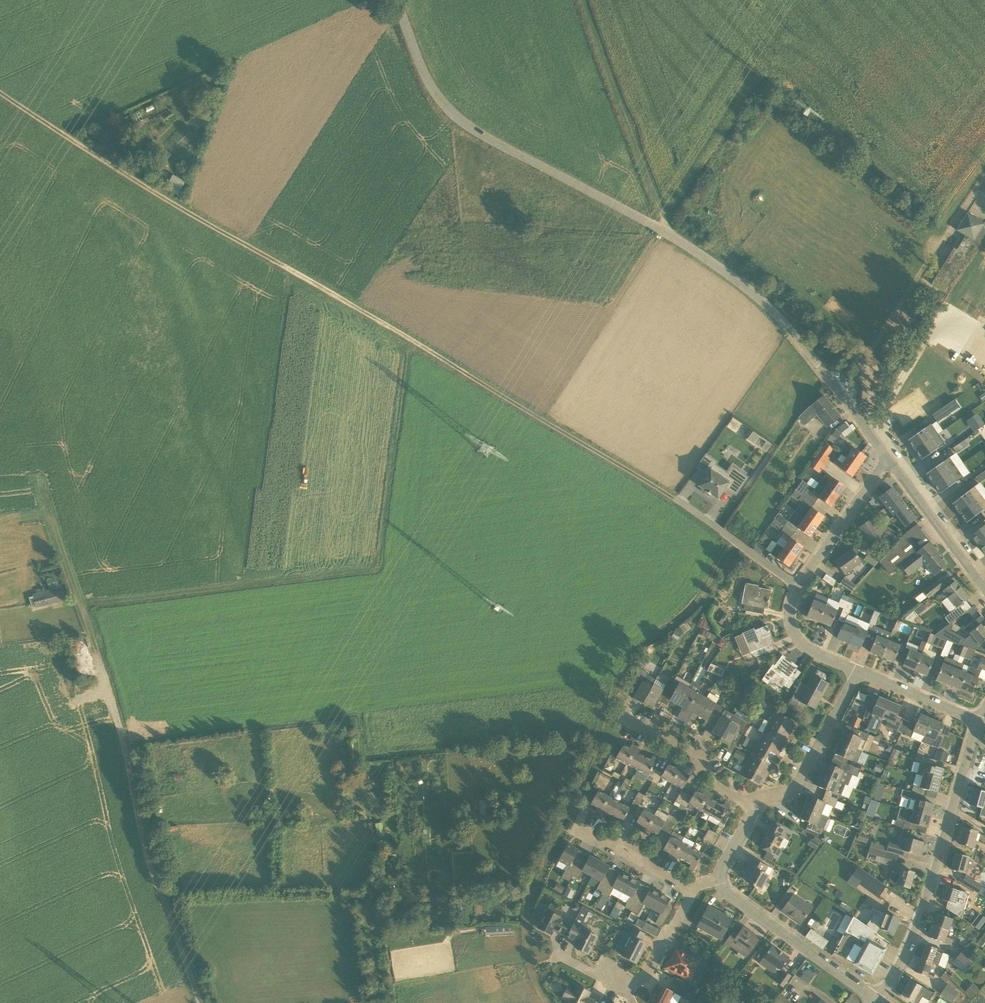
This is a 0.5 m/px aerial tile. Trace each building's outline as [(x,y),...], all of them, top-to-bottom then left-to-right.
[(179,189),(183,181),(175,177),(171,185),(179,189)] [(984,234),(984,229),(982,227),(984,224),(967,213),(956,230),(966,236),(957,250),(954,248),(931,284),(944,292),(967,256),(965,255),(972,244),(977,247),(984,234)] [(902,402),(892,408),(899,418),(901,417),(905,423),(913,418),(914,418),(915,418),(914,417),(917,415),(918,416),(919,415),(918,414),(921,412),(925,419),(932,414),(943,407),(938,400),(929,406),(920,392),(903,403),(902,402)] [(840,416),(824,395),(796,416),(803,425),(816,415),(826,428),(840,416)] [(943,407),(932,414),(937,422),(952,412),(947,404),(943,407)] [(734,417),(728,426),(746,438),(752,429),(734,417)] [(980,419),(969,426),(974,432),(984,425),(980,419)] [(915,448),(931,436),(924,427),(908,438),(915,448)] [(831,447),(840,435),(835,429),(824,444),(833,449),(833,448),(831,447)] [(771,444),(753,432),(748,439),(755,444),(760,437),(766,441),(761,448),(766,451),(771,444)] [(931,436),(915,448),(922,458),(938,446),(931,436)] [(950,454),(967,445),(964,440),(947,449),(950,454)] [(842,455),(859,467),(866,457),(847,443),(840,454),(842,455)] [(825,466),(830,458),(828,457),(833,449),(824,444),(814,459),(825,466)] [(728,482),(711,470),(717,462),(706,454),(696,467),(707,474),(699,486),(706,491),(705,491),(710,495),(711,494),(717,499),(726,488),(735,494),(748,477),(737,470),(728,482)] [(852,477),(859,467),(842,455),(841,456),(846,459),(843,464),(836,460),(835,459),(832,463),(852,477)] [(820,474),(825,466),(814,459),(809,466),(820,474)] [(933,481),(949,470),(943,460),(926,472),(933,481)] [(949,470),(933,481),(940,491),(956,480),(949,470)] [(984,477),(981,472),(975,476),(979,481),(984,477)] [(838,496),(845,487),(826,474),(824,477),(831,482),(826,489),(838,496)] [(831,507),(838,496),(826,489),(819,483),(815,489),(802,480),(795,489),(815,503),(818,498),(831,507)] [(974,486),(952,503),(959,513),(982,496),(974,486)] [(892,487),(879,496),(887,506),(899,497),(892,487)] [(805,504),(798,514),(804,518),(817,527),(824,517),(811,508),(815,503),(795,489),(791,494),(805,504)] [(959,513),(967,522),(980,512),(984,517),(984,500),(982,496),(959,513)] [(899,497),(887,506),(894,516),(896,514),(906,506),(899,497)] [(906,506),(896,514),(906,527),(916,519),(906,506)] [(777,514),(773,519),(774,520),(784,527),(794,533),(797,528),(797,527),(788,521),(777,514)] [(804,518),(797,527),(797,528),(810,537),(817,527),(804,518)] [(883,536),(887,541),(888,542),(899,534),(898,533),(896,532),(888,527),(881,531),(872,519),(858,528),(870,545),(883,536)] [(796,557),(803,547),(790,538),(794,533),(783,526),(774,520),(770,526),(783,535),(789,538),(783,548),(796,557)] [(984,539),(984,523),(972,534),(979,543),(984,539)] [(902,537),(880,561),(881,563),(889,574),(900,565),(908,576),(909,576),(924,563),(934,576),(948,564),(916,524),(906,534),(902,537)] [(796,557),(783,548),(777,544),(770,554),(789,567),(796,557)] [(845,575),(861,562),(852,549),(836,561),(845,575)] [(826,574),(822,579),(833,586),(836,580),(826,574)] [(852,591),(856,585),(844,577),(840,583),(852,591)] [(56,578),(48,580),(47,580),(48,586),(57,584),(56,579),(56,578)] [(928,598),(943,587),(938,580),(923,592),(928,598)] [(968,598),(955,581),(937,596),(941,600),(947,595),(957,607),(968,598)] [(767,608),(771,590),(754,587),(755,585),(745,583),(741,604),(746,605),(745,611),(763,614),(764,608),(767,608)] [(36,608),(48,605),(66,600),(63,589),(58,590),(58,588),(49,590),(49,589),(33,593),(35,603),(36,608)] [(843,608),(847,601),(841,599),(838,606),(843,608)] [(819,622),(826,605),(813,600),(806,617),(819,622)] [(853,603),(847,601),(843,608),(843,609),(839,620),(843,622),(845,622),(849,613),(853,603)] [(837,610),(826,605),(819,622),(830,627),(837,610)] [(942,630),(953,621),(961,615),(955,608),(948,614),(944,617),(947,621),(937,627),(942,630)] [(873,630),(880,613),(874,610),(869,624),(858,619),(855,627),(855,626),(848,643),(860,648),(867,632),(866,631),(868,627),(873,630)] [(923,622),(914,611),(903,620),(918,626),(923,622)] [(888,627),(893,629),(897,619),(892,618),(888,627)] [(897,619),(893,629),(898,631),(901,621),(897,619)] [(970,633),(973,636),(961,646),(963,646),(968,649),(969,648),(972,649),(979,644),(980,644),(984,640),(984,630),(984,621),(970,633)] [(686,622),(679,627),(683,633),(690,628),(686,622)] [(855,626),(845,622),(843,622),(836,638),(848,643),(855,626)] [(774,643),(767,625),(752,631),(751,629),(742,633),(750,652),(754,651),(756,657),(774,649),(771,644),(774,643)] [(953,643),(966,632),(962,627),(946,640),(953,643)] [(713,639),(715,634),(701,628),(699,634),(713,639)] [(921,654),(923,651),(926,643),(930,634),(927,632),(925,632),(917,652),(910,649),(903,666),(914,670),(921,654)] [(935,635),(930,634),(926,643),(942,649),(946,640),(935,635)] [(881,657),(888,640),(876,635),(870,652),(881,657)] [(893,662),(900,645),(888,640),(881,657),(893,662)] [(654,643),(648,647),(651,652),(657,648),(654,643)] [(955,654),(959,656),(963,646),(961,646),(959,645),(955,654)] [(963,646),(959,656),(971,661),(975,651),(968,649),(963,646)] [(927,676),(933,659),(921,654),(914,670),(927,676)] [(771,667),(765,674),(761,679),(768,684),(772,679),(783,687),(785,685),(789,688),(801,672),(796,669),(797,666),(782,655),(772,668),(771,667)] [(947,684),(957,661),(945,657),(936,680),(947,684)] [(981,658),(976,670),(968,666),(959,689),(971,695),(982,669),(984,670),(984,660),(981,658)] [(957,661),(947,684),(959,689),(966,673),(961,671),(964,664),(957,661)] [(722,677),(725,669),(710,664),(707,671),(722,677)] [(634,698),(643,703),(653,685),(652,685),(652,686),(644,681),(643,681),(648,672),(643,669),(638,679),(630,694),(634,697),(634,698)] [(822,696),(829,684),(812,675),(805,689),(799,685),(790,703),(796,707),(800,701),(808,706),(809,705),(814,708),(821,696),(822,696)] [(656,679),(653,685),(643,703),(643,704),(644,702),(653,707),(654,706),(658,708),(675,677),(673,676),(671,679),(669,679),(666,685),(656,679)] [(675,677),(658,708),(659,709),(662,703),(667,705),(670,700),(679,705),(691,683),(676,676),(676,677),(675,677)] [(691,683),(679,705),(683,707),(677,717),(682,720),(701,685),(692,680),(691,683)] [(701,685),(682,720),(687,723),(693,713),(697,715),(706,698),(697,693),(701,685)] [(856,697),(863,699),(865,694),(858,691),(856,697)] [(883,718),(889,701),(878,697),(874,706),(869,704),(863,717),(870,720),(873,713),(883,718)] [(715,703),(706,698),(697,715),(706,720),(703,725),(708,728),(720,706),(715,703)] [(897,731),(902,719),(897,716),(901,706),(889,701),(883,718),(888,720),(886,726),(897,731)] [(720,706),(708,728),(713,731),(712,733),(721,738),(720,739),(721,740),(734,715),(720,707),(721,706),(720,706)] [(790,733),(793,727),(791,726),(793,722),(774,711),(768,722),(790,733)] [(756,724),(760,717),(755,713),(751,720),(756,724)] [(924,735),(931,719),(920,714),(916,724),(910,722),(905,734),(911,736),(913,731),(924,735)] [(748,723),(734,715),(721,740),(729,745),(730,743),(735,746),(743,731),(748,723)] [(854,716),(850,725),(858,728),(861,720),(854,716)] [(942,724),(931,719),(924,735),(921,741),(932,746),(939,749),(944,736),(938,733),(942,724)] [(786,740),(790,733),(768,722),(763,732),(782,743),(784,739),(786,740)] [(839,742),(862,751),(866,741),(869,735),(856,729),(854,735),(844,731),(839,742)] [(778,755),(782,748),(780,747),(782,743),(763,732),(757,743),(778,755)] [(743,735),(739,742),(745,745),(749,738),(743,735)] [(843,757),(841,762),(860,770),(860,771),(863,772),(865,768),(861,767),(863,764),(858,762),(862,751),(839,742),(835,753),(843,757)] [(775,761),(778,755),(757,743),(751,753),(770,764),(772,760),(775,761)] [(627,764),(636,747),(631,744),(629,748),(623,745),(620,750),(615,747),(609,758),(615,761),(616,758),(627,764)] [(637,770),(644,757),(638,753),(640,749),(636,747),(627,764),(637,770)] [(893,748),(889,757),(896,759),(899,751),(893,748)] [(737,749),(733,756),(739,759),(742,752),(737,749)] [(949,753),(937,750),(934,759),(946,762),(949,753)] [(767,776),(770,769),(768,768),(770,764),(751,753),(745,764),(767,776)] [(652,768),(657,759),(652,756),(650,760),(644,757),(637,770),(648,776),(646,778),(652,781),(658,771),(652,768)] [(940,780),(944,769),(934,766),(935,760),(923,756),(917,774),(940,780)] [(860,770),(841,762),(838,768),(826,763),(822,773),(845,784),(848,785),(852,775),(858,777),(860,771),(860,770)] [(663,774),(658,771),(652,781),(657,784),(661,777),(672,783),(681,766),(677,763),(674,767),(668,764),(663,774)] [(763,782),(767,776),(745,764),(740,775),(759,785),(761,781),(763,782)] [(683,789),(690,776),(683,772),(685,768),(681,766),(672,783),(683,789)] [(822,773),(817,786),(826,790),(824,795),(836,801),(839,794),(841,795),(845,784),(822,773)] [(937,792),(940,780),(917,774),(924,776),(920,787),(914,785),(912,791),(926,795),(928,790),(937,792)] [(599,814),(608,798),(597,792),(599,789),(594,785),(588,796),(593,799),(591,804),(597,807),(595,811),(599,814)] [(910,798),(907,809),(931,815),(934,804),(924,801),(926,795),(912,791),(903,789),(901,796),(910,798)] [(984,809),(984,792),(974,789),(969,804),(984,809)] [(681,790),(675,802),(673,805),(679,808),(687,793),(681,790)] [(692,796),(687,793),(679,808),(684,811),(688,803),(699,810),(708,792),(704,790),(702,794),(696,790),(692,796)] [(876,791),(874,799),(881,801),(883,793),(876,791)] [(634,802),(633,803),(629,809),(618,804),(612,815),(618,819),(616,823),(621,825),(628,812),(633,815),(641,800),(644,795),(638,792),(634,802)] [(709,815),(717,802),(711,799),(713,795),(708,792),(699,810),(709,815)] [(809,795),(803,808),(819,814),(826,817),(831,806),(833,807),(836,801),(824,795),(822,801),(809,795)] [(612,815),(618,804),(608,798),(599,814),(604,816),(606,812),(612,815)] [(478,799),(479,820),(491,820),(491,799),(478,799)] [(640,830),(644,833),(654,816),(643,810),(647,803),(641,800),(633,815),(638,818),(636,823),(642,826),(640,830)] [(717,802),(709,815),(719,821),(717,825),(718,826),(723,829),(729,818),(724,815),(730,804),(725,801),(723,805),(717,802)] [(826,817),(819,814),(803,808),(799,818),(807,822),(805,828),(817,833),(819,834),(822,827),(826,817)] [(927,828),(931,815),(907,809),(905,808),(902,820),(897,818),(895,825),(902,827),(915,831),(917,825),(927,828)] [(661,829),(666,832),(672,820),(666,818),(664,821),(654,816),(644,833),(649,835),(651,831),(657,835),(661,829)] [(672,859),(681,842),(684,837),(673,831),(677,823),(672,820),(666,832),(671,834),(663,849),(669,853),(667,857),(672,859)] [(774,855),(783,838),(779,836),(784,828),(772,821),(767,830),(769,831),(760,847),(767,851),(774,855)] [(707,832),(706,834),(717,840),(720,835),(715,832),(708,828),(704,826),(702,829),(707,832)] [(973,847),(977,832),(963,828),(958,843),(973,847)] [(706,834),(702,840),(714,846),(717,840),(706,834)] [(888,843),(886,851),(905,856),(906,851),(919,855),(923,842),(907,837),(904,847),(888,843)] [(684,861),(692,848),(681,842),(672,859),(676,862),(678,858),(684,861)] [(570,881),(573,876),(572,876),(579,862),(573,859),(578,850),(567,844),(559,860),(568,865),(562,877),(570,881)] [(886,851),(870,846),(867,858),(882,863),(886,851)] [(702,853),(692,848),(684,861),(691,864),(688,868),(693,871),(698,862),(703,865),(709,854),(703,851),(702,853)] [(767,851),(764,857),(771,860),(774,855),(767,851)] [(967,874),(968,868),(972,869),(974,860),(969,857),(956,853),(951,869),(967,874)] [(592,876),(600,861),(590,856),(586,863),(580,860),(579,862),(572,876),(573,876),(578,879),(583,871),(592,876)] [(760,889),(768,876),(764,873),(768,866),(752,857),(745,871),(750,874),(747,881),(760,889)] [(603,892),(611,877),(606,874),(610,867),(600,861),(592,876),(601,881),(597,889),(602,892),(603,892)] [(874,895),(881,885),(854,865),(847,875),(849,873),(856,878),(854,880),(874,895)] [(914,873),(893,867),(889,881),(894,883),(910,888),(914,873)] [(622,892),(630,877),(620,872),(616,879),(611,877),(603,892),(602,892),(601,894),(608,898),(614,888),(622,892)] [(978,893),(982,885),(965,875),(961,883),(978,893)] [(632,910),(641,893),(636,890),(640,883),(630,877),(622,892),(619,898),(627,903),(625,907),(632,910)] [(565,887),(557,883),(554,889),(561,893),(565,887)] [(961,918),(969,893),(946,886),(942,899),(948,901),(946,908),(961,918)] [(800,924),(806,916),(810,909),(801,903),(804,900),(795,894),(797,892),(789,887),(779,902),(785,906),(781,911),(800,924)] [(567,888),(563,895),(570,899),(574,891),(567,888)] [(644,904),(652,908),(660,894),(650,888),(646,896),(641,893),(632,910),(638,914),(644,904)] [(662,927),(672,909),(666,906),(670,899),(660,894),(652,908),(661,913),(655,923),(662,927)] [(538,902),(534,911),(541,915),(546,906),(538,902)] [(582,907),(580,911),(587,914),(589,909),(582,906),(582,907)] [(614,906),(610,915),(616,918),(621,909),(614,906)] [(714,912),(708,908),(709,907),(709,906),(698,926),(720,939),(731,919),(720,913),(720,914),(715,912),(716,910),(715,910),(714,912)] [(873,908),(870,915),(867,922),(875,925),(888,930),(889,927),(894,929),(899,919),(873,908)] [(561,917),(560,917),(547,910),(546,910),(537,928),(552,935),(555,928),(558,929),(557,931),(563,935),(569,923),(560,918),(561,917)] [(937,913),(933,925),(946,930),(948,924),(957,928),(959,921),(937,913)] [(972,924),(978,929),(984,920),(984,918),(982,916),(979,914),(972,923),(972,924)] [(889,942),(853,917),(833,953),(872,974),(886,948),(884,947),(887,941),(889,943),(889,942)] [(644,921),(639,919),(636,924),(641,927),(644,921)] [(645,921),(642,928),(648,931),(657,936),(661,929),(652,925),(645,921)] [(591,931),(585,928),(574,922),(567,937),(574,941),(575,940),(577,941),(575,947),(588,953),(596,936),(590,933),(591,931)] [(512,924),(485,925),(486,934),(513,933),(512,924)] [(625,925),(622,930),(629,933),(631,928),(625,925)] [(944,936),(946,930),(933,925),(928,937),(951,945),(953,939),(944,936)] [(633,927),(629,936),(624,933),(619,943),(626,947),(622,955),(636,963),(646,944),(641,941),(645,933),(633,927)] [(823,949),(828,941),(810,928),(805,936),(823,949)] [(746,934),(741,931),(738,934),(733,931),(725,942),(746,956),(759,938),(748,931),(746,934)] [(970,942),(964,949),(970,954),(976,948),(970,942)] [(762,944),(754,954),(759,958),(767,947),(762,944)] [(926,944),(920,958),(929,962),(938,965),(943,951),(926,944)] [(701,955),(683,946),(681,951),(676,949),(672,956),(673,957),(671,961),(669,961),(665,968),(672,972),(673,971),(690,980),(696,969),(695,968),(701,955)] [(788,959),(771,946),(761,958),(774,968),(771,973),(777,978),(773,984),(779,988),(788,977),(782,972),(781,973),(778,971),(788,959)] [(952,962),(965,973),(973,963),(960,952),(952,962)] [(717,954),(714,960),(720,964),(723,958),(717,954)] [(926,970),(929,962),(920,958),(915,972),(933,978),(935,973),(926,970)] [(806,982),(812,973),(806,969),(801,978),(806,982)] [(940,977),(945,982),(950,978),(945,972),(940,977)] [(912,1000),(917,1002),(919,1002),(922,997),(929,1000),(933,993),(911,980),(903,995),(912,1000)] [(973,983),(965,991),(972,997),(980,989),(973,983)] [(674,993),(671,991),(657,984),(653,990),(655,991),(649,1002),(668,1002),(674,993)] [(940,994),(952,1002),(958,991),(947,984),(940,994)] [(577,986),(574,990),(568,987),(562,998),(569,1001),(568,1002),(593,1002),(594,1000),(588,997),(590,992),(577,986)] [(685,989),(681,996),(692,1002),(696,995),(685,989)] [(781,995),(779,998),(776,1002),(793,1002),(781,995)]
